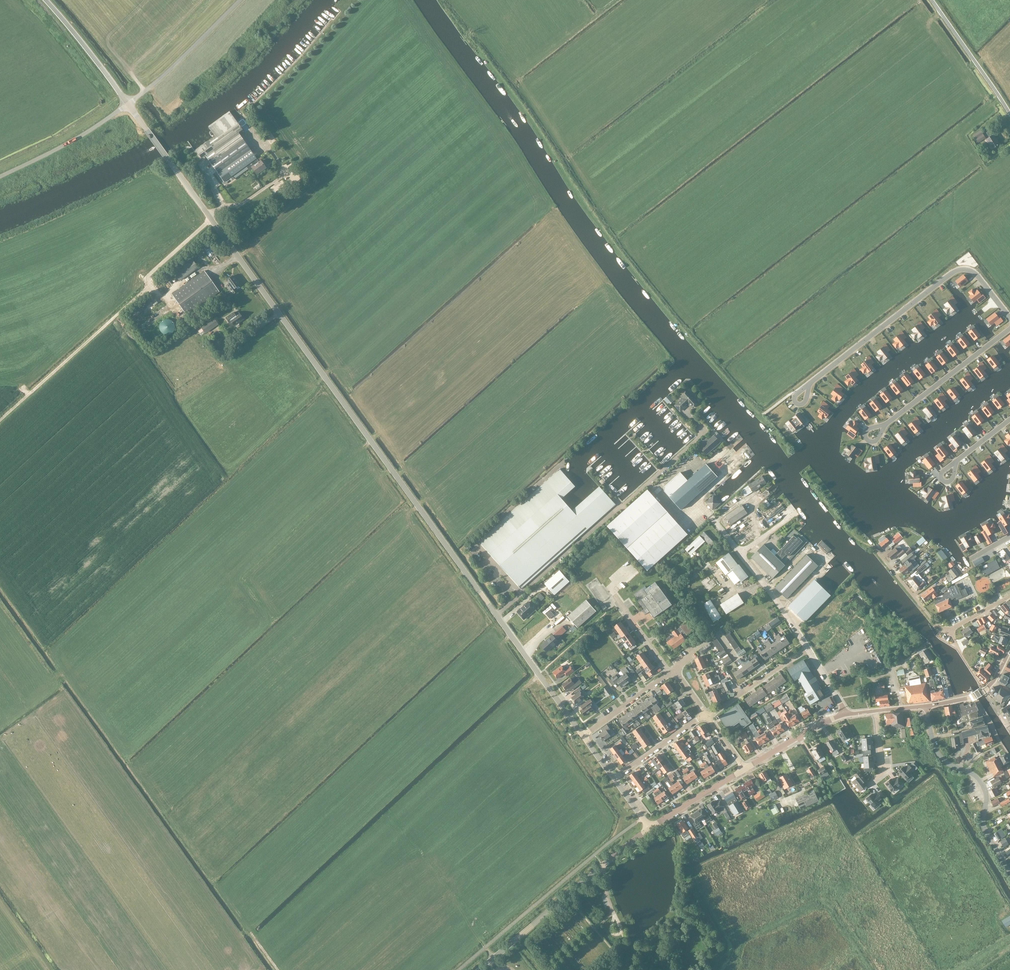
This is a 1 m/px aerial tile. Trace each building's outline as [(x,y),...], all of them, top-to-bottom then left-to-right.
[(254,172),(256,175),(266,168),(261,161),(258,163),(255,160),(256,159),(237,133),(242,130),(236,122),(229,112),(208,127),(215,136),(195,151),(201,159),(205,157),(223,182),(246,166),(251,174),(254,172)] [(238,120),(245,132),(249,130),(242,118),(238,120)] [(980,131),(973,136),(978,143),(985,139),(980,131)] [(993,136),(989,138),(986,140),(991,150),(999,146),(995,140),(996,139),(993,135),(993,136)] [(141,266),(135,271),(139,276),(145,271),(141,266)] [(171,294),(186,315),(219,292),(204,271),(171,294)] [(233,276),(226,281),(228,284),(226,286),(232,295),(237,291),(235,288),(239,285),(233,276)] [(958,278),(955,280),(956,281),(955,281),(958,284),(960,287),(967,281),(963,276),(960,277),(958,279),(958,278)] [(165,281),(171,289),(174,286),(169,279),(165,281)] [(972,290),(968,292),(971,295),(969,297),(971,299),(973,302),(976,300),(981,296),(977,291),(974,292),(972,290)] [(953,310),(956,308),(954,305),(950,300),(950,301),(945,305),(947,307),(944,310),(946,313),(949,311),(951,313),(953,310)] [(145,329),(149,325),(134,309),(130,313),(145,329)] [(233,312),(225,318),(229,323),(231,322),(234,326),(235,325),(236,326),(237,327),(239,325),(239,324),(238,323),(243,320),(238,313),(235,315),(233,312)] [(938,318),(934,313),(928,317),(930,320),(928,322),(930,326),(933,324),(934,325),(935,325),(937,323),(940,321),(938,318)] [(994,313),(987,319),(989,322),(991,325),(994,323),(999,319),(994,313)] [(201,328),(205,332),(218,323),(214,318),(201,328)] [(174,328),(174,327),(174,326),(174,325),(174,324),(173,324),(173,323),(173,322),(172,322),(172,321),(171,321),(170,320),(169,320),(168,320),(167,320),(166,320),(165,320),(164,320),(163,320),(163,321),(162,321),(161,322),(160,323),(160,324),(159,325),(159,326),(159,327),(159,328),(159,329),(159,330),(160,331),(160,332),(161,332),(161,333),(162,333),(162,334),(163,334),(164,335),(165,335),(166,335),(167,335),(168,335),(169,335),(170,334),(171,334),(172,333),(173,332),(173,331),(174,331),(174,330),(174,329),(174,328)] [(914,333),(911,335),(914,338),(917,336),(918,338),(921,335),(924,333),(922,330),(918,326),(912,330),(914,333)] [(978,333),(976,331),(977,331),(975,328),(974,329),(974,328),(971,331),(968,333),(974,340),(980,335),(978,333)] [(896,342),(893,344),(895,348),(898,346),(900,347),(903,345),(905,343),(903,340),(899,335),(894,340),(896,342)] [(960,339),(958,341),(963,348),(969,344),(963,337),(960,339)] [(950,347),(947,349),(953,356),(958,352),(953,345),(950,347)] [(879,355),(877,357),(879,360),(882,358),(884,360),(887,357),(889,355),(887,353),(883,348),(878,352),(879,355)] [(939,355),(936,358),(942,365),(948,360),(946,358),(944,356),(945,355),(943,353),(942,353),(939,355)] [(993,356),(987,360),(989,363),(991,365),(990,366),(992,368),(993,367),(993,368),(996,366),(999,363),(993,356)] [(863,367),(860,370),(863,373),(866,371),(867,372),(870,370),(873,368),(871,365),(867,361),(861,365),(863,367)] [(928,364),(926,366),(931,373),(937,369),(931,361),(931,362),(928,364)] [(979,366),(974,371),(976,373),(977,375),(977,376),(979,379),(979,378),(980,378),(983,376),(985,374),(983,371),(979,366)] [(916,370),(913,372),(919,379),(925,375),(919,368),(916,370)] [(857,380),(855,377),(851,373),(846,377),(848,380),(845,382),(848,385),(850,383),(852,385),(857,380)] [(902,379),(907,386),(913,381),(907,374),(905,376),(902,379)] [(972,384),(970,381),(966,377),(960,381),(966,389),(969,386),(972,384)] [(891,387),(896,394),(902,389),(897,382),(896,383),(894,385),(891,387)] [(953,387),(947,392),(949,394),(950,396),(950,397),(951,399),(953,398),(954,398),(956,397),(958,395),(953,387)] [(843,394),(840,392),(835,388),(831,394),(834,396),(831,399),(835,402),(837,399),(839,400),(841,397),(843,394)] [(883,393),(880,395),(886,402),(891,398),(890,395),(888,393),(889,393),(887,390),(886,391),(883,393)] [(683,398),(675,406),(680,411),(686,406),(685,405),(687,403),(691,408),(698,402),(687,391),(681,396),(683,398)] [(669,395),(663,400),(668,405),(674,401),(669,395)] [(940,397),(934,401),(940,409),(943,407),(946,404),(944,402),(940,397)] [(995,399),(992,402),(998,409),(1004,404),(1002,402),(1000,400),(1001,399),(999,397),(998,397),(995,399)] [(873,402),(870,404),(875,411),(881,407),(876,399),(876,400),(873,402)] [(985,407),(982,409),(988,417),(993,412),(992,410),(990,408),(991,407),(989,405),(988,405),(985,407)] [(824,416),(826,417),(830,412),(827,409),(822,406),(818,412),(820,413),(818,416),(822,419),(824,416)] [(929,406),(923,410),(925,413),(927,415),(926,415),(928,418),(929,416),(930,417),(932,416),(935,413),(929,406)] [(865,419),(870,415),(867,410),(868,410),(866,408),(865,408),(859,412),(865,419)] [(975,415),(972,417),(977,425),(983,420),(981,418),(980,416),(981,415),(979,413),(978,413),(975,415)] [(802,423),(805,421),(802,419),(805,417),(803,414),(800,416),(799,414),(793,418),(794,419),(792,420),(792,419),(791,419),(786,424),(792,431),(794,429),(802,423)] [(846,429),(849,431),(854,434),(858,429),(856,427),(858,424),(854,421),(852,424),(850,423),(846,429)] [(914,421),(909,425),(915,433),(918,431),(920,429),(918,426),(914,421)] [(969,426),(969,425),(966,428),(963,430),(969,437),(975,433),(973,430),(971,428),(972,428),(970,425),(969,426)] [(901,432),(895,436),(901,443),(904,441),(907,439),(905,436),(908,434),(903,428),(900,430),(901,432)] [(956,448),(961,443),(959,441),(957,439),(958,438),(956,435),(955,436),(952,438),(949,440),(952,443),(955,448),(956,448)] [(709,441),(706,438),(699,445),(701,447),(700,448),(706,454),(714,447),(719,443),(713,437),(709,441)] [(896,452),(890,445),(884,449),(890,457),(896,452)] [(854,455),(857,450),(852,446),(850,448),(847,446),(845,449),(847,452),(846,453),(849,456),(852,458),(854,455)] [(942,446),(939,448),(936,450),(938,453),(942,458),(948,454),(946,451),(944,449),(945,448),(943,446),(942,446)] [(1000,449),(995,453),(997,456),(998,458),(1000,461),(1000,460),(1001,461),(1004,458),(1006,456),(1004,453),(1000,449)] [(677,463),(684,471),(699,458),(693,451),(689,454),(690,455),(685,460),(683,458),(677,463)] [(925,459),(923,461),(928,469),(934,464),(932,462),(930,459),(931,459),(929,456),(929,457),(928,456),(925,459)] [(876,467),(875,464),(874,458),(867,459),(868,462),(864,463),(865,467),(868,466),(869,468),(876,467)] [(987,459),(981,463),(983,466),(985,468),(984,469),(986,471),(987,471),(990,469),(993,467),(991,464),(987,459)] [(706,464),(688,481),(680,473),(664,487),(664,491),(669,497),(681,510),(689,502),(717,477),(706,464)] [(575,486),(563,473),(562,472),(563,472),(560,469),(557,471),(557,472),(534,492),(533,492),(530,495),(510,513),(507,516),(481,539),(478,541),(481,545),(518,586),(521,589),(524,587),(523,587),(549,563),(550,564),(553,561),(573,543),(576,540),(613,507),(616,505),(613,501),(613,502),(599,487),(572,511),(562,498),(575,486)] [(971,479),(973,482),(973,481),(974,482),(977,479),(979,477),(977,474),(974,469),(973,470),(968,474),(970,476),(972,479),(971,479)] [(915,475),(915,472),(911,472),(911,476),(909,476),(909,480),(909,483),(913,483),(919,483),(919,482),(918,475),(915,475)] [(753,492),(758,488),(766,483),(762,476),(748,485),(753,492)] [(959,492),(961,494),(962,494),(965,492),(968,490),(962,482),(956,487),(958,489),(960,491),(959,492)] [(924,488),(921,492),(924,494),(923,496),(926,498),(929,500),(931,497),(934,492),(928,488),(927,491),(924,488)] [(688,534),(667,512),(647,490),(607,526),(647,571),(688,534)] [(713,496),(706,503),(712,510),(720,504),(713,496)] [(948,506),(952,505),(951,502),(949,496),(942,498),(943,501),(939,502),(941,506),(944,505),(945,507),(948,506)] [(742,505),(725,516),(731,524),(747,513),(742,505)] [(778,511),(772,514),(776,520),(781,517),(778,511)] [(999,518),(1001,521),(1004,526),(1009,523),(1008,520),(1009,519),(1009,516),(1009,514),(1006,516),(1005,514),(1001,516),(999,518)] [(987,535),(993,532),(992,529),(995,527),(993,523),(990,525),(989,523),(988,524),(982,527),(984,530),(987,535)] [(715,542),(705,531),(700,535),(711,547),(715,542)] [(699,536),(685,550),(689,554),(703,540),(699,536)] [(777,553),(776,554),(779,557),(778,559),(780,560),(783,558),(786,554),(788,556),(803,541),(798,537),(797,539),(794,536),(777,553)] [(884,536),(879,541),(881,543),(879,544),(883,549),(888,545),(890,548),(894,544),(891,540),(889,541),(887,538),(886,538),(884,536)] [(963,538),(961,540),(963,543),(966,548),(972,544),(970,542),(973,540),(971,536),(968,538),(967,536),(963,538)] [(751,557),(772,578),(785,565),(763,545),(751,557)] [(895,548),(887,554),(892,560),(897,555),(899,557),(905,553),(902,549),(899,545),(895,548)] [(741,582),(748,577),(738,564),(738,565),(729,553),(716,563),(726,575),(727,574),(735,584),(740,580),(741,582)] [(904,565),(899,569),(900,570),(899,571),(901,573),(901,572),(904,575),(909,571),(910,572),(914,569),(913,567),(914,567),(910,562),(913,559),(915,558),(911,553),(901,561),(904,565)] [(818,566),(806,555),(775,587),(786,599),(818,566)] [(975,566),(984,561),(982,557),(973,562),(975,566)] [(981,570),(984,576),(999,568),(995,560),(983,566),(984,569),(981,570)] [(710,572),(713,570),(708,562),(702,565),(705,570),(708,568),(710,572)] [(927,563),(918,570),(920,573),(929,566),(927,563)] [(959,574),(953,567),(944,574),(948,579),(947,579),(949,582),(959,574)] [(569,582),(559,570),(544,584),(554,595),(569,582)] [(910,576),(912,578),(909,580),(913,585),(918,581),(922,578),(916,571),(910,576)] [(965,577),(968,575),(967,573),(964,575),(950,582),(951,585),(965,577)] [(712,579),(710,580),(708,577),(701,581),(706,591),(716,586),(712,579)] [(918,581),(913,585),(917,590),(926,583),(922,577),(922,578),(918,581)] [(593,597),(603,594),(598,579),(588,582),(593,597)] [(788,606),(804,622),(830,595),(814,580),(788,606)] [(672,605),(655,582),(647,588),(644,590),(647,595),(640,600),(648,610),(653,618),(672,605)] [(956,585),(952,587),(948,588),(950,592),(943,595),(943,597),(934,601),(935,605),(938,612),(951,606),(949,600),(954,598),(955,600),(967,595),(964,589),(959,591),(956,585)] [(720,596),(725,593),(722,587),(717,590),(720,596)] [(932,587),(931,588),(921,596),(925,601),(932,596),(934,598),(938,595),(932,587)] [(738,593),(720,605),(726,614),(744,603),(738,593)] [(586,600),(567,617),(577,628),(596,611),(586,600)] [(713,622),(721,617),(710,600),(702,605),(713,622)] [(1000,607),(1005,613),(1006,614),(1009,616),(1009,607),(1009,602),(1009,600),(1005,603),(1000,607)] [(524,620),(535,610),(528,602),(517,612),(524,620)] [(703,615),(700,617),(705,625),(709,622),(703,615)] [(769,623),(773,628),(781,623),(777,618),(769,623)] [(540,622),(531,629),(536,635),(545,628),(540,622)] [(614,626),(618,632),(624,627),(620,622),(614,626)] [(666,639),(668,641),(667,642),(672,650),(685,640),(683,637),(693,631),(686,622),(676,629),(672,632),(674,635),(671,637),(671,638),(670,638),(669,637),(666,639)] [(998,630),(1000,630),(999,634),(1000,634),(1009,638),(1009,630),(1009,629),(1002,625),(1002,627),(999,626),(998,630)] [(968,626),(961,632),(965,637),(966,636),(968,638),(970,636),(969,634),(972,632),(968,626)] [(563,627),(554,635),(558,638),(566,631),(563,627)] [(618,632),(621,637),(628,632),(624,627),(618,632)] [(621,637),(625,642),(632,637),(628,632),(621,637)] [(779,634),(776,635),(784,646),(789,643),(784,635),(781,637),(779,634)] [(541,646),(547,652),(552,647),(558,642),(552,635),(546,641),(547,641),(541,646)] [(777,640),(774,642),(779,650),(784,646),(776,635),(774,637),(777,640)] [(1005,646),(1008,639),(1000,636),(999,637),(998,637),(994,635),(994,636),(992,636),(991,639),(992,640),(1005,646)] [(607,643),(601,636),(597,639),(602,646),(607,643)] [(632,637),(625,642),(629,647),(631,650),(636,646),(635,645),(634,644),(635,643),(632,637)] [(769,641),(767,642),(774,653),(779,650),(774,642),(771,644),(769,641)] [(767,647),(764,649),(769,657),(774,653),(767,642),(765,644),(767,647)] [(915,642),(910,648),(913,651),(918,645),(915,642)] [(702,648),(700,650),(703,654),(705,652),(712,648),(709,644),(702,648)] [(594,651),(589,645),(585,648),(589,654),(594,651)] [(996,649),(991,646),(989,651),(997,656),(1000,651),(1003,653),(1005,650),(997,645),(996,649)] [(759,648),(757,649),(764,660),(769,657),(764,649),(761,651),(759,648)] [(616,656),(611,649),(607,652),(611,659),(616,656)] [(919,654),(922,658),(923,657),(924,659),(923,660),(925,664),(932,659),(926,649),(919,654)] [(636,657),(640,662),(646,658),(642,652),(636,657)] [(694,659),(697,665),(707,660),(706,658),(703,660),(701,656),(694,659)] [(728,656),(718,662),(720,665),(722,663),(725,666),(732,661),(729,658),(728,656)] [(753,659),(750,662),(754,668),(760,664),(758,662),(755,658),(754,656),(751,657),(753,659)] [(603,665),(598,658),(594,661),(599,668),(603,665)] [(640,662),(644,667),(650,663),(646,658),(640,662)] [(697,665),(699,670),(706,667),(705,664),(708,662),(707,660),(697,665)] [(803,660),(787,670),(794,681),(798,679),(806,692),(803,694),(810,705),(817,700),(825,695),(803,660)] [(745,662),(743,663),(749,671),(754,668),(750,662),(746,664),(745,662)] [(645,670),(647,673),(646,673),(649,677),(655,673),(652,669),(654,668),(650,663),(644,667),(644,668),(641,670),(637,672),(638,675),(645,670)] [(742,667),(739,669),(743,675),(749,671),(743,663),(741,665),(742,667)] [(985,683),(990,677),(989,676),(993,672),(990,669),(992,667),(988,663),(982,670),(981,668),(975,675),(985,683)] [(562,666),(553,672),(557,679),(565,673),(567,676),(574,671),(570,666),(565,670),(562,666)] [(621,671),(623,675),(621,677),(626,684),(631,680),(627,675),(629,673),(625,668),(621,671)] [(930,668),(924,670),(926,678),(932,676),(930,668)] [(736,671),(734,669),(732,671),(734,673),(738,679),(743,675),(739,669),(736,671)] [(702,676),(704,681),(717,675),(716,672),(711,674),(711,675),(710,675),(709,673),(702,676)] [(618,673),(615,675),(611,678),(611,679),(609,681),(612,686),(617,682),(621,688),(626,684),(621,677),(618,673)] [(781,674),(775,678),(780,685),(786,681),(781,674)] [(1008,687),(1009,688),(1009,687),(1009,683),(1009,677),(1003,674),(1001,678),(999,679),(998,680),(999,682),(998,682),(1008,687)] [(717,675),(704,681),(707,687),(714,684),(713,683),(720,679),(718,675),(717,675)] [(606,685),(599,676),(597,678),(604,687),(606,685)] [(910,686),(904,686),(908,703),(913,702),(913,703),(929,701),(925,683),(920,684),(919,676),(908,679),(910,686)] [(570,678),(562,684),(566,690),(572,685),(574,688),(582,683),(578,678),(573,682),(570,678)] [(775,678),(769,682),(774,690),(780,685),(775,678)] [(926,683),(929,694),(928,694),(929,700),(931,700),(932,702),(939,701),(939,700),(945,698),(943,688),(935,690),(933,680),(929,681),(929,683),(926,683)] [(658,696),(659,695),(662,693),(661,690),(664,688),(668,694),(673,690),(667,682),(662,686),(655,691),(658,696)] [(725,682),(722,684),(726,691),(730,689),(727,682),(725,682)] [(765,687),(763,687),(768,693),(769,693),(774,690),(769,682),(764,686),(765,687)] [(584,697),(580,691),(581,690),(579,687),(574,691),(577,694),(571,698),(576,704),(584,697)] [(762,688),(757,691),(762,698),(767,695),(766,694),(768,693),(763,687),(762,688)] [(992,698),(1003,707),(1004,704),(1009,696),(1009,695),(1001,687),(998,691),(993,687),(988,693),(993,697),(992,698)] [(709,692),(712,698),(722,693),(725,692),(723,688),(717,691),(716,689),(709,692)] [(757,691),(751,695),(756,702),(762,698),(757,691)] [(723,695),(722,693),(712,698),(714,703),(721,700),(719,697),(723,695)] [(790,699),(786,694),(779,698),(782,704),(790,699)] [(648,698),(657,711),(658,711),(661,709),(658,706),(657,707),(655,704),(658,702),(653,695),(648,698)] [(751,695),(745,699),(750,706),(756,702),(751,695)] [(888,700),(887,695),(875,696),(876,702),(879,701),(880,707),(889,706),(888,701),(888,700)] [(648,698),(643,702),(648,709),(651,707),(654,711),(655,713),(657,711),(648,698)] [(586,706),(581,710),(585,716),(593,710),(591,706),(594,704),(590,699),(584,704),(586,706)] [(665,705),(666,706),(668,708),(672,705),(674,708),(677,705),(679,708),(685,704),(681,699),(673,704),(671,701),(665,705)] [(778,699),(771,703),(773,706),(774,708),(781,703),(780,702),(778,699)] [(643,702),(638,705),(646,716),(648,715),(646,711),(648,709),(643,702)] [(961,710),(957,711),(961,723),(979,717),(978,714),(979,714),(978,710),(975,702),(964,706),(963,704),(959,705),(961,710)] [(767,712),(774,708),(770,703),(764,707),(767,712)] [(716,717),(718,719),(719,718),(726,728),(737,720),(743,728),(751,722),(738,704),(719,717),(718,716),(716,717)] [(638,705),(633,709),(639,717),(642,715),(644,718),(646,716),(638,705)] [(1004,713),(1006,712),(1008,717),(1009,716),(1009,707),(1009,705),(1002,710),(1004,713)] [(801,706),(798,708),(801,713),(804,719),(811,715),(807,709),(805,707),(802,708),(801,706)] [(946,717),(947,717),(948,719),(946,719),(946,723),(951,722),(950,716),(954,716),(953,715),(955,714),(954,710),(952,710),(952,706),(944,707),(946,717)] [(679,719),(684,715),(686,718),(693,713),(689,708),(674,718),(677,722),(680,720),(679,719)] [(633,709),(628,713),(638,725),(640,724),(638,722),(636,719),(639,717),(633,709)] [(782,715),(785,720),(789,727),(794,724),(790,717),(789,715),(787,712),(786,711),(784,712),(785,714),(782,715)] [(628,713),(624,716),(629,724),(632,722),(634,725),(636,724),(637,726),(638,725),(628,713)] [(653,718),(657,723),(663,718),(659,713),(653,718)] [(792,713),(789,715),(790,717),(794,724),(799,721),(795,714),(794,715),(792,713)] [(886,724),(888,724),(891,724),(891,728),(904,728),(903,713),(892,714),(885,714),(886,724)] [(600,714),(593,717),(596,722),(602,719),(600,714)] [(626,726),(629,724),(624,716),(619,720),(627,731),(629,729),(626,726)] [(906,727),(915,726),(913,717),(905,719),(906,727)] [(969,721),(971,729),(985,724),(982,717),(969,721)] [(657,723),(660,728),(667,723),(663,718),(657,723)] [(772,722),(770,718),(767,720),(769,723),(769,724),(770,726),(768,727),(774,736),(779,733),(775,726),(774,724),(772,722)] [(673,719),(669,722),(667,724),(667,723),(660,728),(664,733),(671,729),(670,729),(677,724),(673,719)] [(780,723),(775,726),(779,733),(784,730),(780,723)] [(698,728),(702,735),(702,734),(704,738),(707,736),(705,733),(707,731),(703,724),(698,728)] [(603,732),(599,735),(603,741),(610,736),(608,733),(611,731),(607,725),(601,729),(603,732)] [(843,726),(836,731),(843,741),(850,736),(851,738),(853,736),(850,731),(847,733),(843,726)] [(989,736),(990,735),(990,733),(989,733),(987,726),(974,729),(961,732),(963,738),(977,734),(978,739),(989,737),(989,736)] [(633,732),(636,737),(643,733),(639,727),(633,732)] [(914,727),(908,729),(910,736),(917,734),(914,727)] [(757,731),(753,733),(754,736),(755,738),(759,745),(764,742),(760,736),(759,733),(757,731)] [(746,732),(740,735),(742,740),(748,736),(746,732)] [(765,733),(760,736),(764,742),(769,739),(767,736),(769,735),(767,732),(765,733)] [(636,737),(640,742),(647,738),(643,733),(636,737)] [(678,740),(673,744),(677,749),(682,746),(682,745),(680,743),(685,740),(683,737),(678,740)] [(991,737),(975,743),(976,745),(977,747),(985,743),(986,746),(994,744),(991,737)] [(640,742),(644,748),(650,743),(647,738),(640,742)] [(743,746),(747,753),(753,749),(749,742),(748,743),(746,740),(742,743),(744,746),(743,746)] [(831,741),(826,744),(834,756),(839,753),(831,741)] [(979,752),(978,750),(977,747),(975,743),(971,745),(975,754),(979,752)] [(716,744),(712,746),(711,747),(715,755),(720,752),(716,744)] [(872,744),(862,744),(863,753),(870,753),(870,750),(872,750),(872,744)] [(610,749),(614,754),(619,751),(615,745),(610,749)] [(824,756),(819,747),(819,748),(818,745),(814,747),(815,750),(812,752),(817,760),(824,756)] [(677,749),(680,754),(686,751),(684,748),(682,746),(677,749)] [(686,751),(680,754),(684,759),(686,758),(689,761),(695,757),(689,748),(686,751)] [(702,752),(705,757),(709,764),(712,762),(708,755),(706,750),(702,752)] [(614,754),(617,759),(623,756),(619,751),(614,754)] [(723,751),(718,754),(721,759),(720,759),(724,766),(728,764),(724,758),(726,757),(723,751)] [(844,753),(840,755),(844,762),(848,759),(844,753)] [(870,753),(863,753),(863,762),(873,761),(873,756),(871,756),(870,753)] [(716,762),(720,768),(724,766),(720,759),(721,759),(718,754),(714,757),(716,762)] [(999,757),(995,759),(1002,772),(1003,772),(1007,770),(1006,768),(1002,770),(1001,767),(1004,765),(1003,764),(1009,761),(1005,754),(999,757)] [(653,758),(651,760),(652,762),(654,765),(655,765),(657,763),(662,760),(658,755),(653,758)] [(626,761),(623,756),(617,759),(621,764),(626,761)] [(993,778),(993,777),(1002,772),(995,759),(994,757),(985,762),(991,774),(992,773),(993,776),(992,776),(992,777),(987,779),(988,780),(993,778)] [(657,763),(661,768),(666,765),(662,760),(657,763)] [(873,761),(863,762),(864,771),(873,771),(872,767),(874,767),(873,761)] [(703,763),(704,766),(706,768),(710,775),(715,771),(711,765),(709,767),(707,764),(705,762),(703,763)] [(661,768),(664,773),(669,770),(666,765),(661,768)] [(898,772),(905,780),(911,774),(909,773),(913,770),(909,765),(905,769),(903,767),(898,772)] [(824,767),(818,770),(823,779),(829,775),(824,767)] [(704,778),(710,775),(706,768),(700,772),(704,778)] [(693,771),(688,774),(692,780),(697,777),(693,771)] [(765,771),(759,775),(763,782),(766,780),(768,784),(768,783),(770,787),(773,785),(772,784),(773,784),(772,781),(765,771)] [(634,772),(629,776),(633,781),(638,777),(634,772)] [(866,786),(864,782),(866,780),(859,772),(854,776),(856,778),(852,782),(860,791),(866,786)] [(674,773),(672,774),(668,776),(670,779),(672,782),(674,781),(672,778),(674,777),(676,776),(674,773)] [(642,778),(640,779),(638,777),(633,781),(637,786),(642,782),(644,781),(647,779),(650,777),(649,774),(646,776),(643,778),(642,778)] [(688,774),(683,778),(687,784),(692,780),(688,774)] [(784,789),(793,784),(786,774),(779,778),(781,782),(781,783),(784,789)] [(994,778),(987,782),(989,787),(992,785),(994,788),(1002,783),(998,777),(994,779),(994,778)] [(891,779),(885,784),(892,792),(898,787),(897,787),(902,783),(898,778),(895,781),(893,782),(891,779)] [(642,782),(637,786),(640,791),(648,785),(646,782),(648,781),(647,779),(644,781),(642,782)] [(667,781),(669,784),(671,786),(668,788),(673,794),(678,790),(674,785),(672,782),(670,779),(667,781)] [(751,780),(746,783),(752,794),(755,792),(752,787),(754,786),(751,780)] [(679,781),(674,785),(678,790),(683,787),(679,781)] [(746,783),(740,786),(747,797),(744,792),(746,790),(749,796),(752,794),(746,783)] [(660,791),(658,788),(659,787),(658,785),(654,787),(663,801),(668,797),(664,791),(662,793),(660,790),(660,791)] [(740,786),(735,789),(739,795),(741,794),(744,799),(747,797),(740,786)] [(654,788),(646,793),(648,795),(653,792),(656,797),(654,798),(658,804),(663,801),(654,787),(654,788)] [(769,788),(762,792),(765,796),(772,792),(769,788)] [(994,788),(988,791),(992,798),(997,795),(997,793),(994,788)] [(814,790),(795,799),(800,810),(819,802),(814,790)] [(762,791),(756,794),(754,796),(757,801),(765,796),(762,792),(762,791)] [(778,797),(775,791),(769,795),(772,801),(778,797)] [(874,796),(872,794),(866,798),(873,807),(879,802),(878,801),(884,796),(880,791),(874,796)] [(727,803),(729,806),(735,816),(743,811),(738,801),(737,801),(735,798),(736,798),(733,793),(724,798),(727,803)] [(1000,803),(1001,806),(1007,804),(1006,803),(1009,801),(1009,798),(1000,803)] [(747,800),(742,803),(744,806),(746,810),(751,807),(747,800)] [(707,805),(713,814),(719,810),(719,809),(723,806),(720,801),(717,803),(716,804),(713,801),(707,805)] [(775,804),(769,807),(773,815),(779,812),(775,804)] [(701,809),(696,812),(701,821),(704,819),(707,823),(711,820),(708,814),(705,816),(701,809)] [(699,822),(701,821),(696,812),(691,816),(695,822),(693,824),(696,829),(701,826),(699,822)] [(687,830),(688,829),(683,821),(677,824),(677,825),(675,826),(679,832),(681,830),(682,832),(681,833),(684,838),(690,835),(687,830)] [(693,839),(694,839),(697,844),(701,842),(699,840),(696,834),(692,828),(688,831),(693,839)] [(994,833),(998,840),(1005,836),(1001,829),(994,833)] [(1005,928),(1009,925),(1009,916),(1001,921),(1005,928)]
